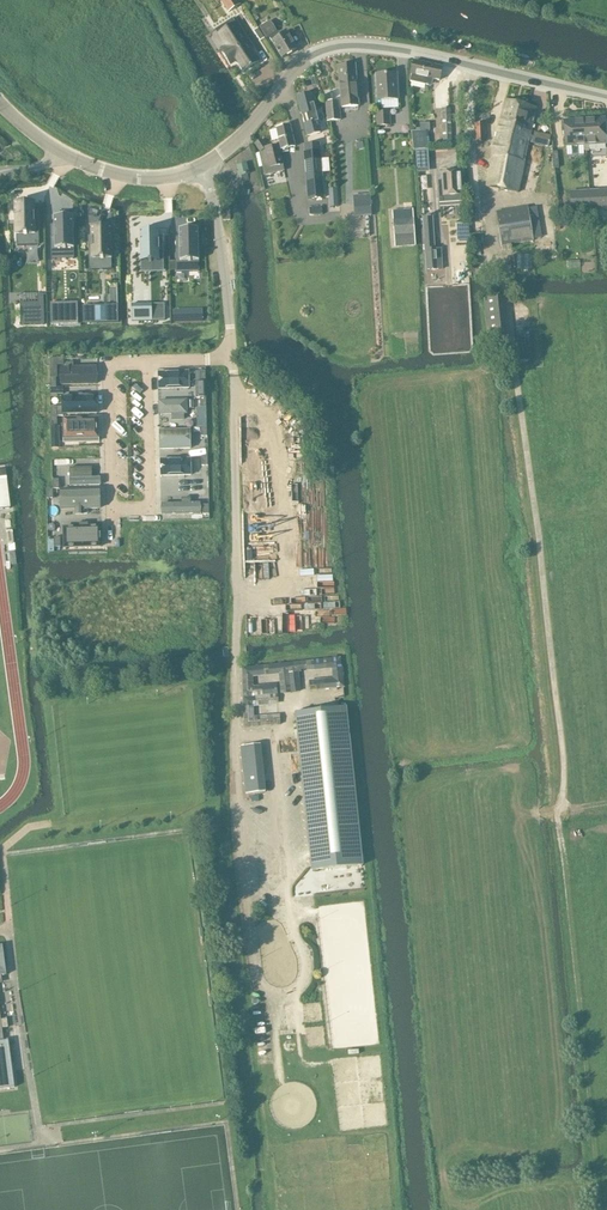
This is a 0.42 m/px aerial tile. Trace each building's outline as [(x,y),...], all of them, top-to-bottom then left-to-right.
[(228,12),(241,4),(238,0),(220,0),(228,12)] [(266,20),(259,25),(266,37),(276,31),(270,20),(267,22),(266,20)] [(218,33),(216,35),(223,46),(219,48),(230,66),(234,63),(241,74),(259,62),(256,57),(252,51),(241,34),(242,33),(244,32),(240,27),(237,21),(235,22),(218,33)] [(260,41),(265,38),(258,27),(253,31),(260,41)] [(278,32),(269,37),(282,58),(297,49),(287,32),(281,35),(278,32)] [(439,81),(442,68),(414,61),(411,75),(412,75),(410,82),(428,86),(430,79),(439,81)] [(341,107),(358,106),(355,64),(338,65),(341,107)] [(377,101),(398,100),(397,74),(376,75),(377,101)] [(297,96),(302,116),(308,136),(320,133),(315,112),(318,112),(314,97),(312,97),(310,93),(297,96)] [(327,121),(341,120),(339,100),(325,102),(327,121)] [(518,193),(530,134),(522,132),(523,127),(508,123),(512,102),(506,100),(485,186),(518,193)] [(522,132),(530,134),(535,108),(512,102),(508,123),(523,127),(522,132)] [(443,140),(451,140),(450,108),(442,108),(443,140)] [(377,126),(390,125),(389,112),(377,113),(377,126)] [(584,120),(586,151),(589,151),(589,145),(606,144),(605,119),(584,120)] [(584,120),(564,121),(566,147),(567,158),(587,157),(586,151),(584,120)] [(474,142),(485,141),(485,124),(474,124),(474,142)] [(276,128),(282,152),(289,151),(288,148),(295,147),(290,125),(276,128)] [(413,151),(427,149),(426,130),(411,132),(413,151)] [(550,135),(534,132),(532,143),(548,147),(550,135)] [(255,143),(260,151),(267,146),(261,139),(255,143)] [(306,151),(305,151),(309,198),(324,197),(320,143),(305,145),(306,151)] [(265,151),(259,153),(260,154),(263,169),(265,176),(284,171),(283,165),(280,153),(278,146),(265,149),(265,151)] [(240,176),(241,176),(249,173),(246,163),(237,165),(240,176)] [(461,171),(442,172),(442,180),(438,180),(440,203),(463,201),(461,171)] [(338,206),(337,188),(329,188),(330,207),(338,206)] [(590,210),(606,210),(606,190),(589,191),(590,210)] [(572,211),(590,210),(589,191),(571,192),(572,211)] [(370,194),(353,195),(354,216),(372,215),(370,194)] [(34,202),(15,202),(16,234),(17,245),(39,244),(39,233),(35,233),(34,202)] [(392,211),(395,246),(416,245),(412,202),(403,203),(403,210),(392,211)] [(322,207),(309,208),(310,215),(312,215),(321,214),(322,214),(322,207)] [(501,245),(533,240),(528,207),(496,212),(501,245)] [(51,259),(74,258),(74,248),(73,216),(54,216),(55,248),(51,248),(51,259)] [(434,225),(423,225),(423,228),(426,271),(436,270),(443,270),(442,248),(435,248),(434,225)] [(93,259),(89,259),(89,269),(112,268),(111,226),(92,227),(92,237),(93,259)] [(176,272),(199,271),(199,260),(198,228),(179,229),(180,260),(176,260),(176,272)] [(159,229),(140,230),(141,262),(149,262),(149,263),(152,263),(152,262),(160,261),(159,229)] [(37,302),(20,303),(20,325),(44,324),(44,295),(37,295),(37,302)] [(62,306),(51,306),(51,324),(62,324),(78,323),(77,302),(62,302),(62,306)] [(152,303),(131,304),(132,321),(165,320),(165,310),(152,311),(152,303)] [(118,305),(83,305),(83,323),(118,322),(118,305)] [(202,310),(174,310),(174,320),(202,319),(202,310)] [(95,366),(61,367),(62,385),(96,384),(95,366)] [(189,371),(158,372),(159,388),(189,388),(189,371)] [(205,381),(197,382),(197,398),(200,398),(206,398),(205,381)] [(63,387),(50,387),(51,397),(57,397),(57,394),(63,394),(63,387)] [(74,402),(70,402),(70,414),(86,414),(86,402),(81,402),(81,395),(74,395),(74,402)] [(186,400),(159,401),(160,414),(187,413),(186,400)] [(98,417),(64,418),(64,438),(98,437),(98,417)] [(57,426),(51,426),(52,448),(60,448),(60,445),(59,426),(57,426)] [(190,429),(160,430),(160,449),(190,448),(190,429)] [(191,458),(161,459),(161,475),(191,475),(191,458)] [(91,467),(69,467),(70,486),(100,485),(99,477),(91,477),(91,467)] [(0,480),(0,509),(10,508),(7,479),(0,480)] [(99,489),(61,490),(61,509),(75,508),(75,514),(83,514),(83,508),(100,508),(99,489)] [(183,503),(163,504),(163,514),(199,513),(199,503),(189,503),(189,498),(183,498),(183,503)] [(100,526),(63,527),(64,547),(101,546),(100,526)] [(285,693),(301,691),(299,672),(331,668),(332,677),(308,680),(310,691),(344,687),(340,657),(339,657),(287,662),(242,667),(244,727),(280,725),(280,714),(254,716),(254,706),(279,704),(276,683),(253,686),(253,677),(279,674),(281,693),(285,693)] [(312,870),(362,865),(346,706),(295,712),(312,870)] [(241,746),(245,784),(246,793),(265,792),(260,744),(241,746)] [(15,1087),(9,1039),(4,1040),(0,1013),(0,1089),(15,1087)]
